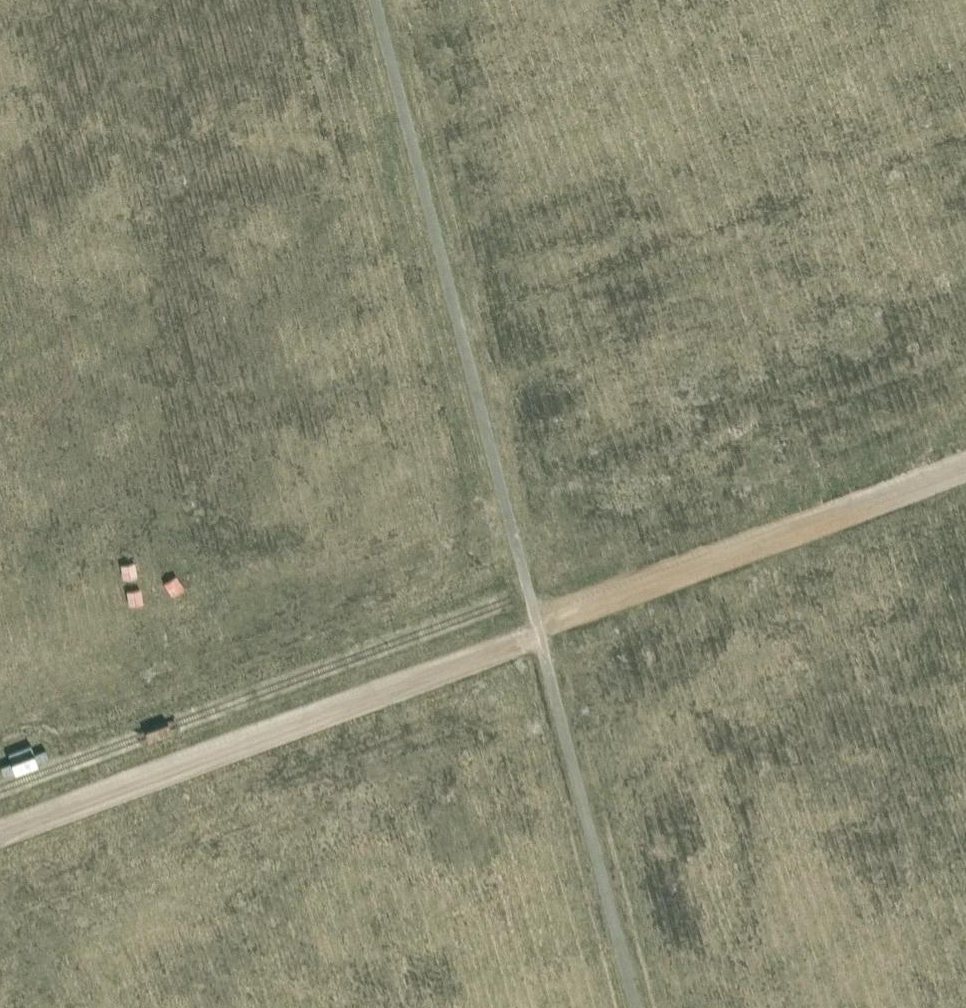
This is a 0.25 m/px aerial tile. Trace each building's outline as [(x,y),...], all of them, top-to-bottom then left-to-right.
[(142,562),(126,563),(127,577),(143,577),(142,562)] [(133,605),(149,603),(147,588),(131,590),(133,605)] [(187,589),(174,599),(185,612),(197,602),(187,589)] [(163,646),(175,641),(170,627),(157,632),(163,646)] [(15,750),(17,759),(40,754),(38,745),(15,750)] [(47,752),(20,760),(23,771),(51,763),(47,752)]
